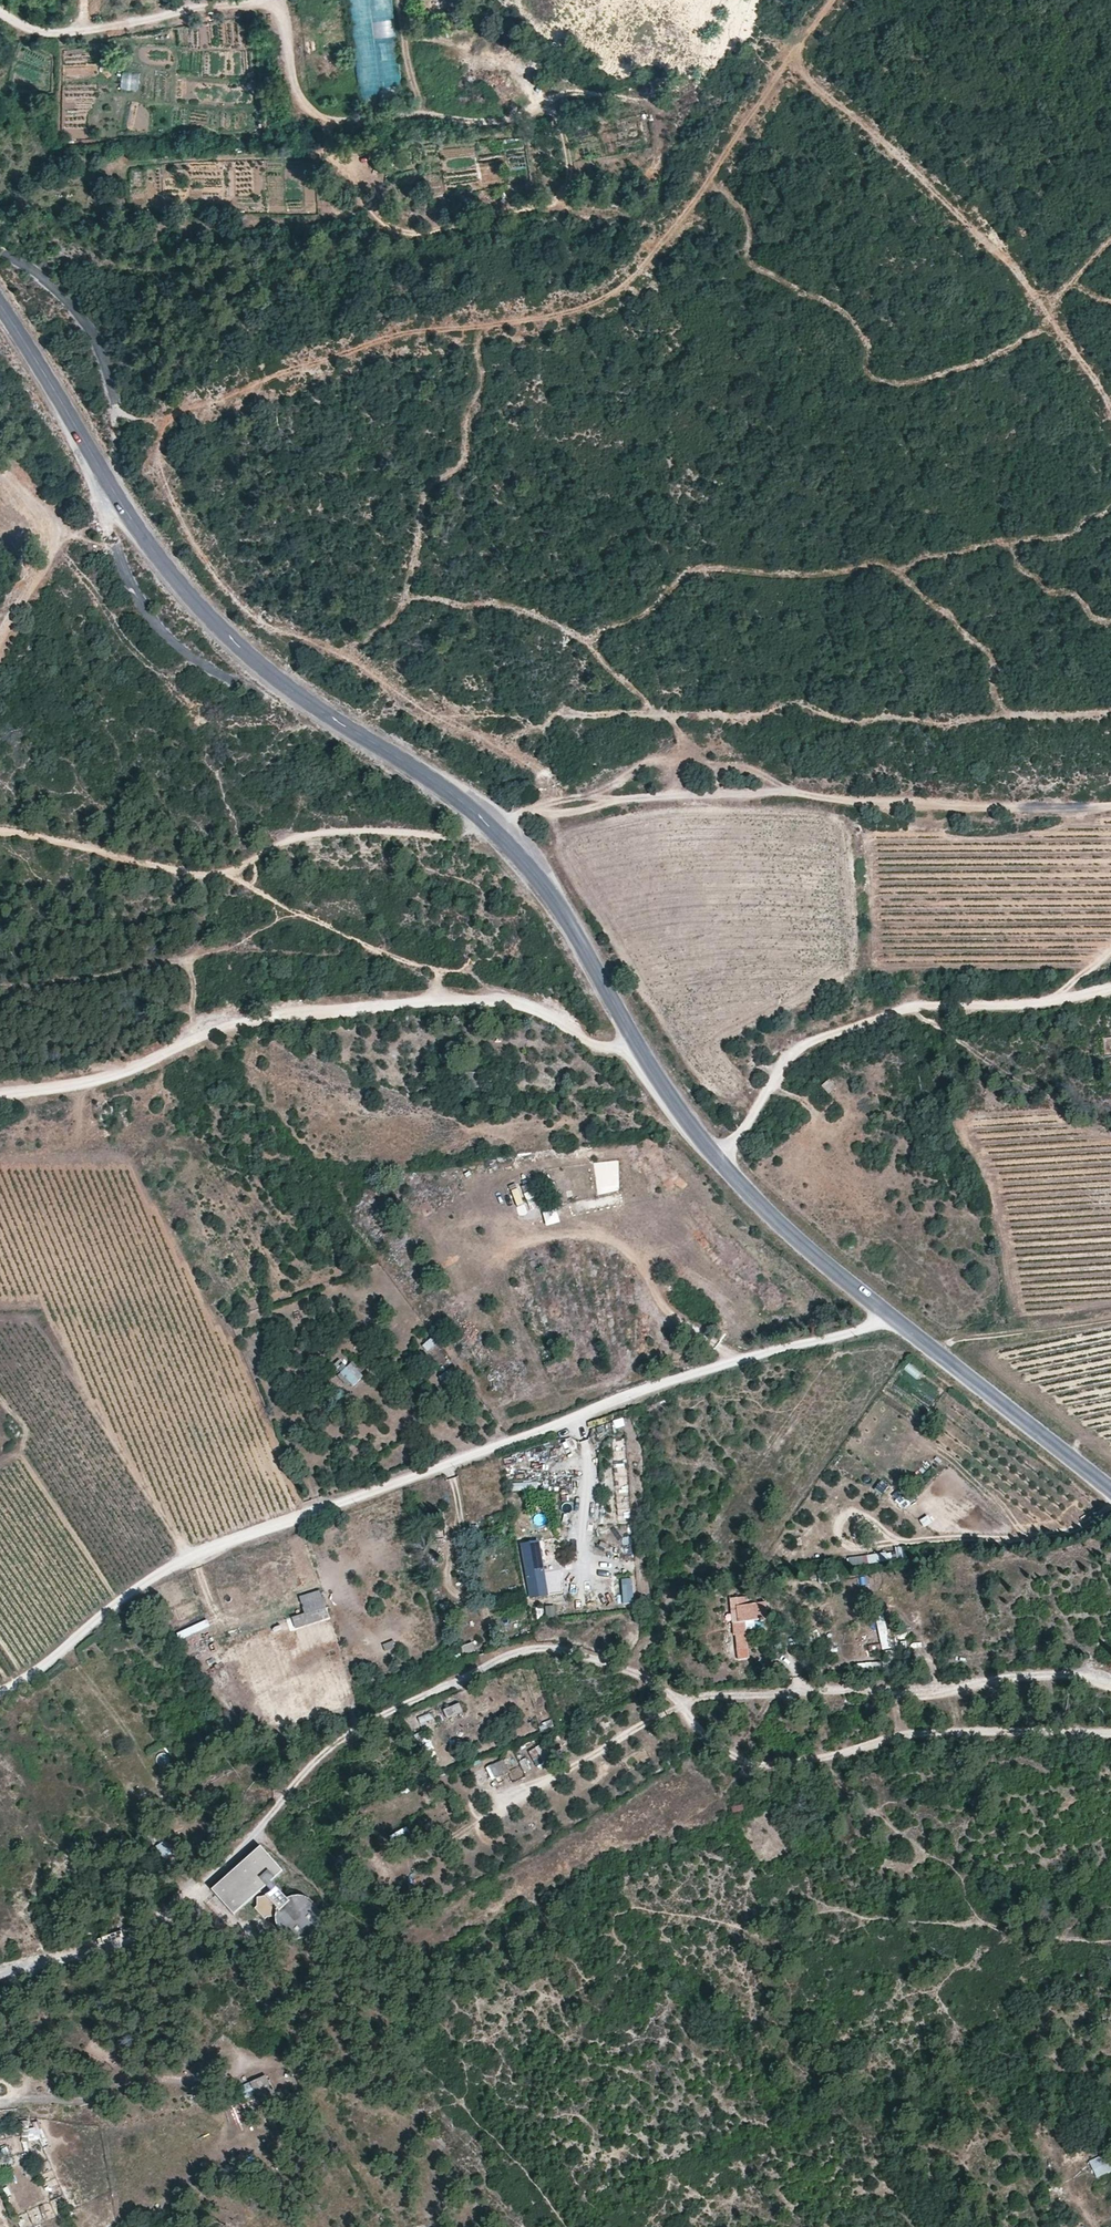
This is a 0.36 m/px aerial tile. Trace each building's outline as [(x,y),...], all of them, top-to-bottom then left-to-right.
[(360,106),(378,104),(377,93),(402,90),(391,0),(348,0),(360,106)] [(138,91),(139,74),(122,73),(121,90),(138,91)] [(516,1213),(525,1210),(516,1186),(508,1189),(516,1213)] [(432,1337),(420,1343),(425,1351),(436,1345),(432,1337)] [(339,1358),(334,1364),(354,1383),(363,1373),(351,1360),(346,1363),(339,1358)] [(907,1364),(903,1369),(917,1378),(921,1373),(907,1364)] [(448,1370),(439,1376),(445,1386),(454,1379),(448,1370)] [(622,1418),(611,1420),(613,1428),(623,1426),(622,1418)] [(612,1439),(617,1520),(629,1519),(626,1461),(625,1461),(624,1439),(612,1439)] [(544,1473),(574,1452),(567,1442),(537,1463),(544,1473)] [(537,1489),(537,1482),(510,1481),(510,1489),(537,1489)] [(874,1490),(883,1495),(887,1485),(879,1481),(874,1490)] [(905,1508),(910,1500),(899,1494),(894,1502),(905,1508)] [(501,1514),(488,1517),(490,1527),(504,1524),(501,1514)] [(524,1552),(534,1598),(550,1595),(548,1584),(541,1585),(540,1578),(546,1577),(548,1577),(541,1542),(534,1544),(535,1550),(524,1552)] [(850,1567),(879,1560),(877,1551),(848,1559),(850,1567)] [(620,1578),(622,1604),(632,1603),(630,1578),(620,1578)] [(291,1615),(295,1627),(329,1617),(320,1588),(299,1594),(304,1611),(291,1615)] [(746,1595),(734,1596),(736,1623),(732,1623),(739,1654),(750,1652),(746,1622),(768,1619),(766,1602),(747,1603),(746,1595)] [(557,1605),(548,1607),(550,1618),(559,1616),(557,1605)] [(518,1610),(502,1615),(507,1630),(523,1625),(518,1610)] [(887,1648),(884,1615),(877,1616),(879,1649),(887,1648)] [(180,1639),(210,1626),(207,1618),(177,1632),(180,1639)] [(382,1643),(385,1651),(395,1647),(393,1640),(382,1643)] [(474,1641),(463,1645),(466,1654),(477,1650),(474,1641)] [(444,1706),(446,1717),(463,1713),(460,1702),(444,1706)] [(431,1712),(419,1717),(422,1723),(434,1718),(431,1712)] [(421,1731),(414,1736),(422,1747),(429,1742),(421,1731)] [(169,1763),(168,1753),(157,1754),(157,1764),(169,1763)] [(472,1771),(479,1785),(508,1771),(501,1757),(472,1771)] [(408,1826),(389,1836),(395,1846),(413,1837),(408,1826)] [(156,1844),(163,1855),(171,1850),(164,1839),(156,1844)] [(211,1889),(232,1914),(265,1886),(270,1892),(261,1896),(256,1897),(257,1905),(255,1908),(264,1918),(267,1915),(275,1917),(275,1925),(278,1932),(284,1938),(293,1941),(301,1941),(309,1938),(315,1931),(318,1920),(317,1910),(316,1906),(309,1898),(302,1894),(288,1896),(286,1898),(271,1881),(282,1872),(260,1846),(211,1889)] [(317,1971),(305,1973),(307,1988),(319,1986),(317,1971)] [(275,2094),(269,2083),(264,2074),(237,2088),(243,2100),(256,2093),(260,2102),(275,2094)] [(41,2125),(20,2128),(24,2150),(31,2149),(30,2140),(43,2138),(41,2125)] [(1088,2161),(1097,2178),(1110,2171),(1110,2168),(1104,2153),(1088,2161)]
